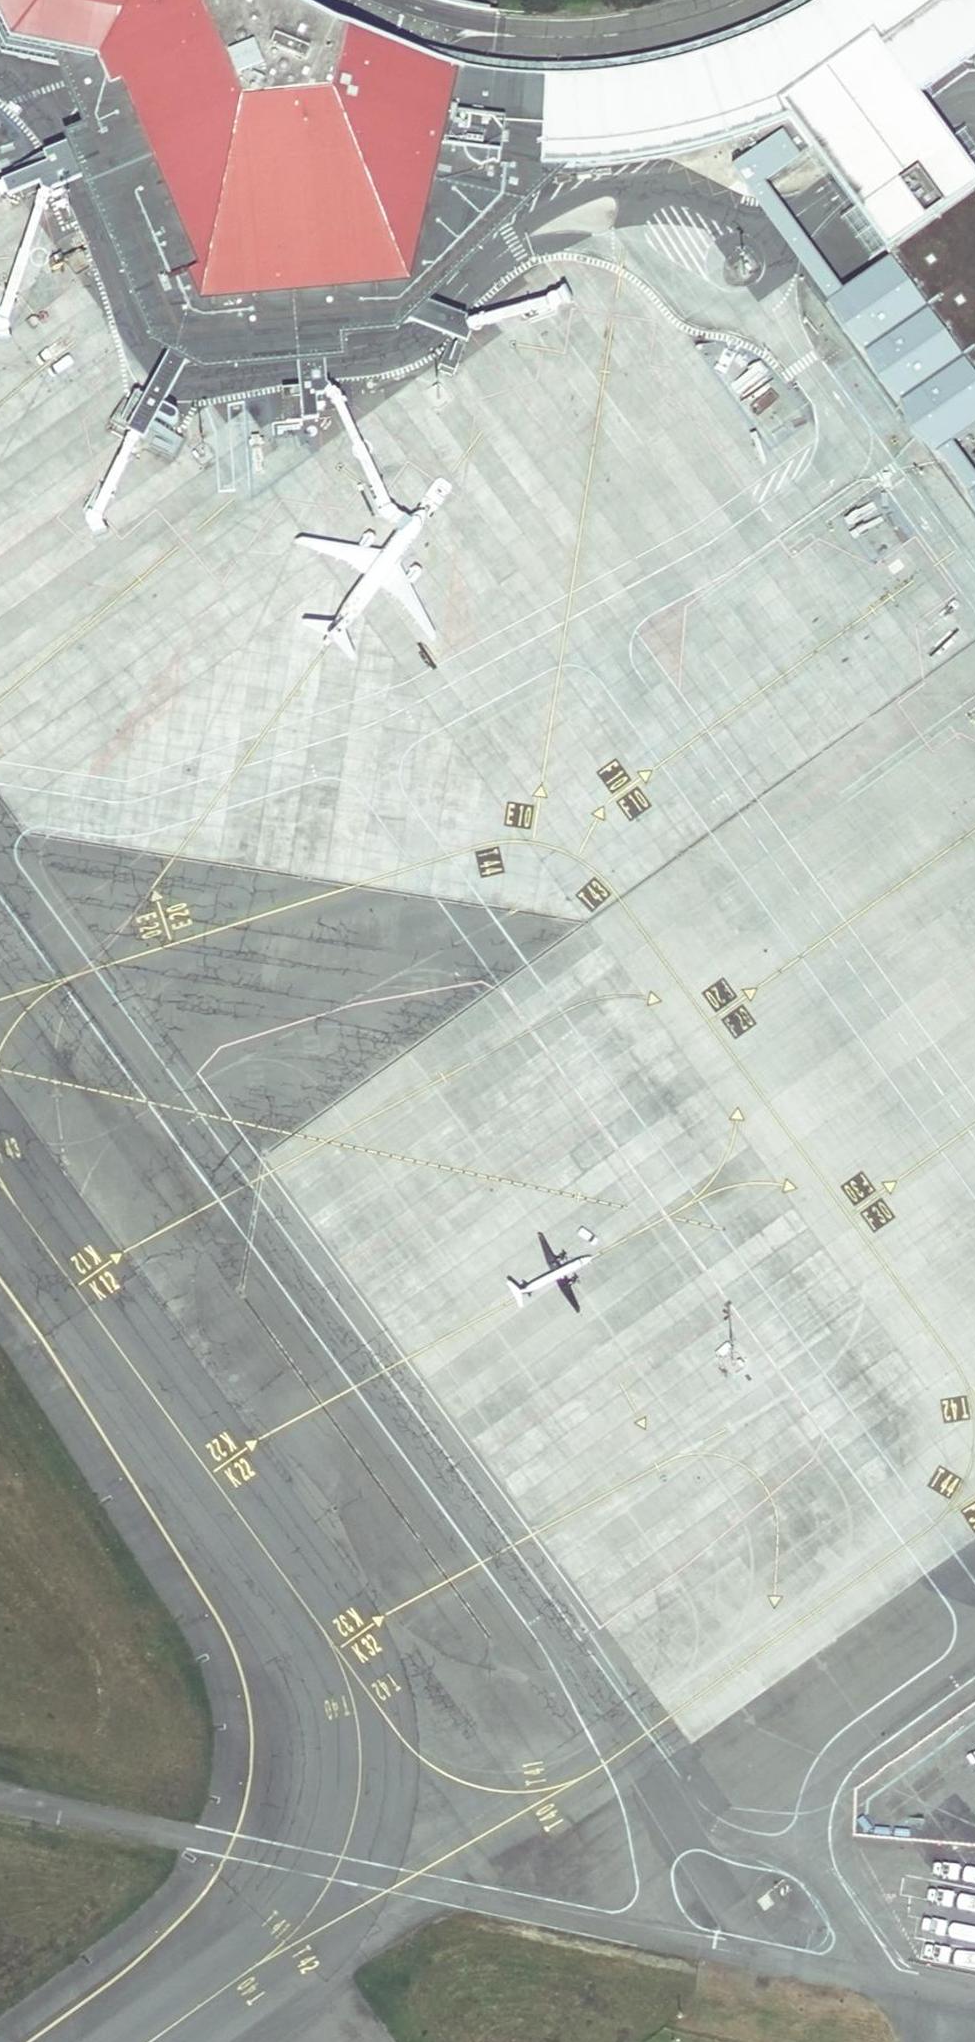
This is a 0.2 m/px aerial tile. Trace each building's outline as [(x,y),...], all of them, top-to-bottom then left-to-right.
[(9,49),(28,52),(72,62),(103,136),(90,142),(13,173),(18,185),(52,172),(56,184),(99,166),(109,190),(163,323),(167,331),(180,338),(150,398),(162,406),(194,345),(208,352),(299,345),(306,420),(317,419),(315,389),(325,388),(323,343),(332,342),(332,330),(381,327),(395,313),(457,335),(465,314),(413,295),(482,225),(545,165),(557,153),(579,132),(564,49),(495,44),(437,34),(407,24),(398,30),(389,28),(387,31),(379,29),(378,22),(364,17),(361,22),(348,18),(348,1),(347,0),(0,0),(0,32),(9,49)] [(579,132),(558,153),(584,152),(615,150),(649,145),(686,138),(732,125),(767,113),(781,106),(886,253),(969,370),(974,365),(974,132),(968,123),(936,81),(974,53),(974,0),(788,0),(781,17),(740,35),(692,28),(658,60),(624,66),(585,71),(563,44),(564,49),(579,132)] [(732,139),(766,127),(782,121),(789,118),(781,106),(767,113),(732,125),(686,138),(649,145),(615,150),(584,152),(558,153),(557,153),(545,165),(545,167),(558,167),(584,166),(615,163),(649,159),(686,152),(732,139)] [(974,495),(974,365),(969,370),(886,253),(843,280),(766,174),(800,148),(782,121),(766,127),(732,139),(740,152),(732,158),(974,495)]
